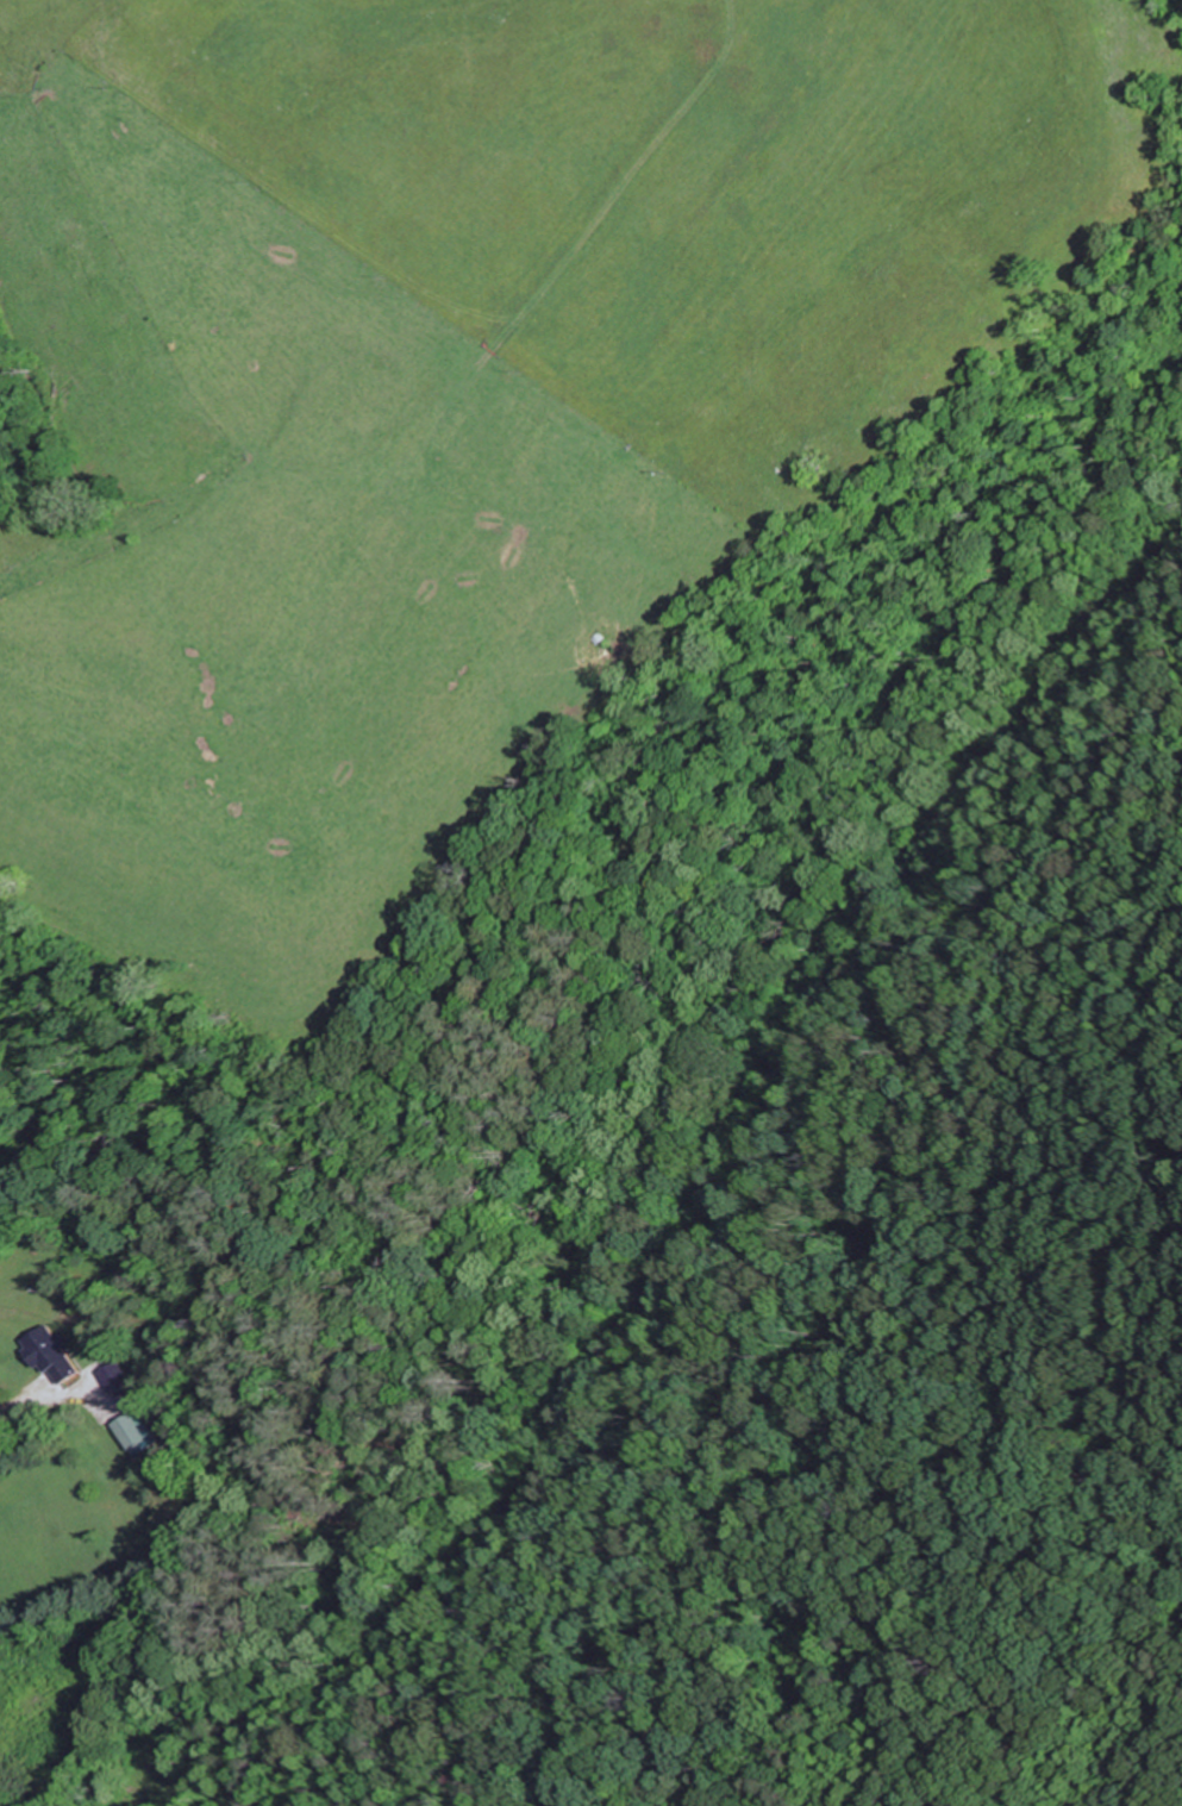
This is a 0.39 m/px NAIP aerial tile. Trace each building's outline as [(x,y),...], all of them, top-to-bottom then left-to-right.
[(21,1341),(55,1389),(78,1372),(43,1324),(21,1341)] [(128,1382),(114,1360),(95,1372),(108,1394),(128,1382)] [(113,1425),(133,1452),(149,1439),(129,1413),(113,1425)]
